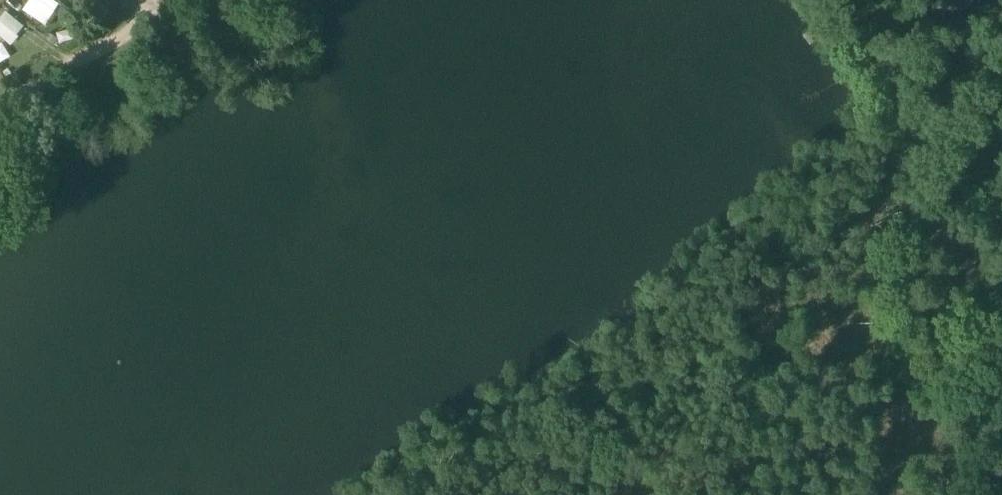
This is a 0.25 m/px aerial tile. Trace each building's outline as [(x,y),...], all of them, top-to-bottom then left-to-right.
[(56,11),(39,0),(28,0),(22,9),(46,25),(56,11)] [(0,16),(0,35),(9,44),(25,28),(7,9),(0,16)] [(11,56),(3,43),(0,44),(0,61),(1,62),(11,56)]
